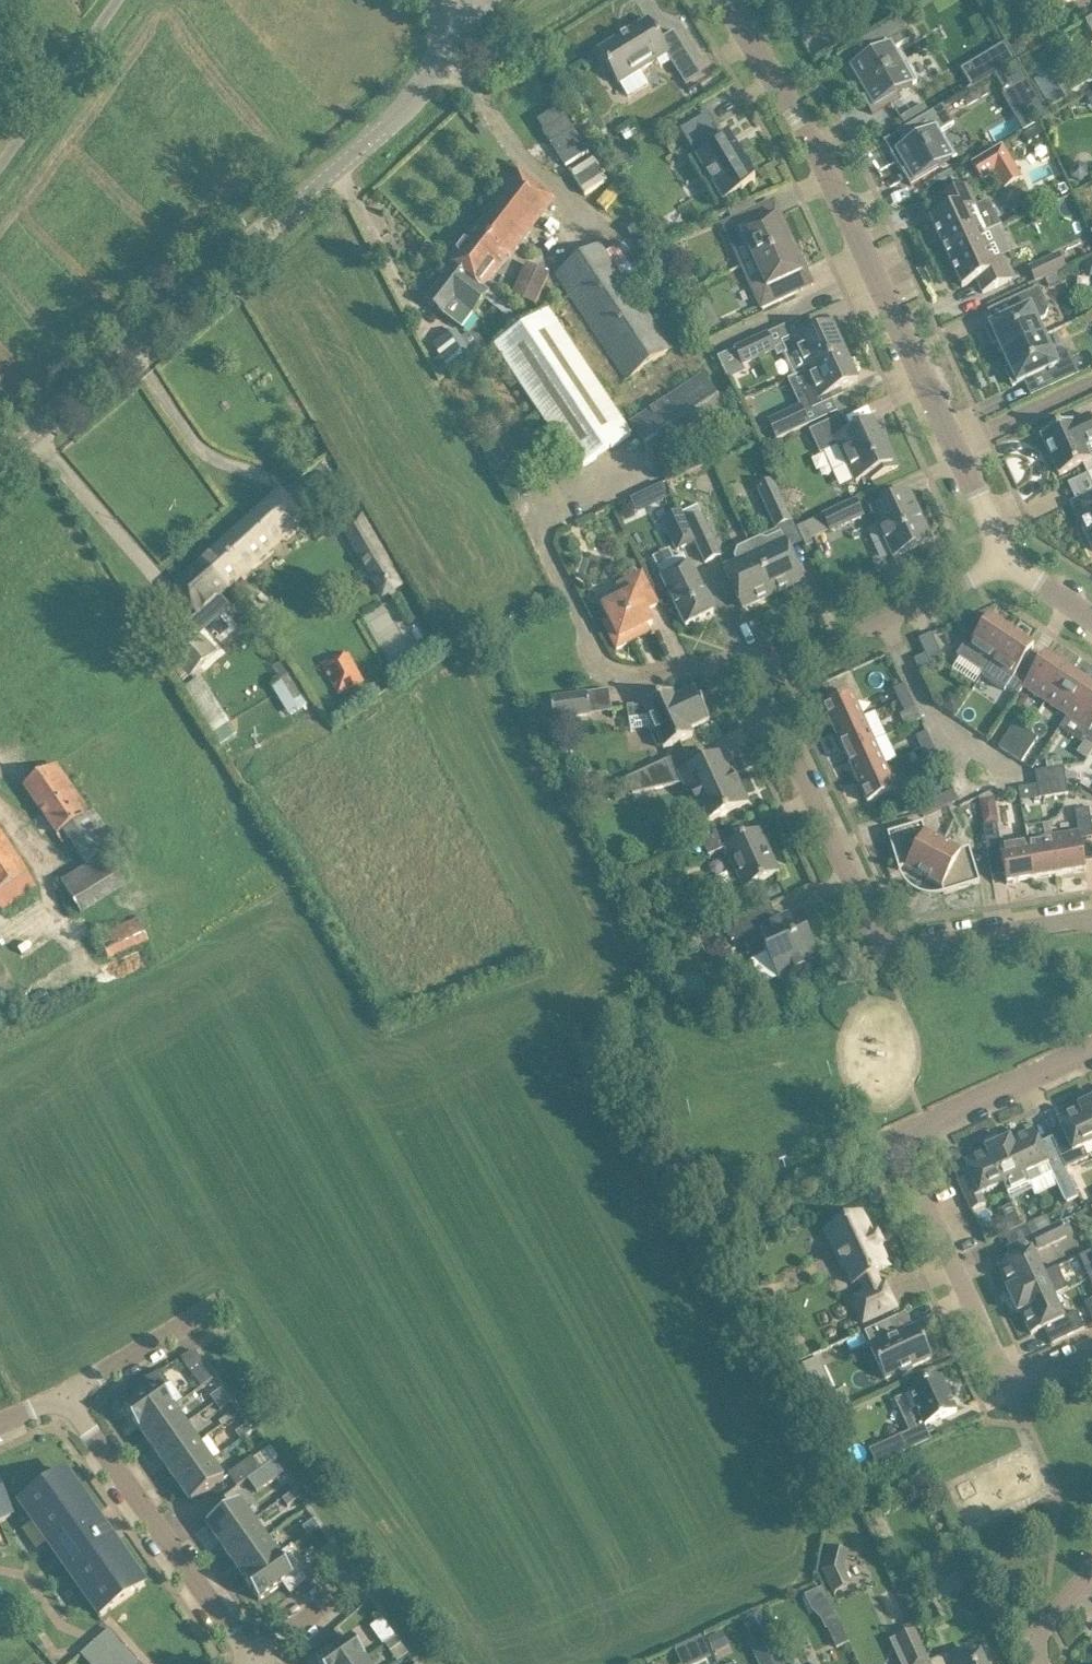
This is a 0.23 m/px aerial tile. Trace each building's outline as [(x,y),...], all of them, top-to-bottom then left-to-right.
[(1082,23),(1083,25),(1086,23),(1091,34),(1091,18),(1082,23)] [(851,68),(867,96),(862,98),(872,116),(895,102),(893,97),(913,85),(913,86),(917,83),(907,66),(904,67),(894,50),(910,41),(899,22),(901,21),(901,19),(837,57),(837,59),(855,48),(862,61),(851,68)] [(619,85),(628,99),(648,87),(640,72),(667,55),(679,75),(694,65),(674,32),(661,40),(649,20),(598,52),(618,86),(619,85)] [(991,55),(964,71),(974,88),(1016,62),(1005,44),(990,53),(991,55)] [(1027,81),(1002,96),(1015,118),(1040,103),(1027,81)] [(543,116),(565,166),(589,156),(567,105),(543,116)] [(954,125),(944,108),(946,106),(945,105),(883,142),(884,143),(900,133),(907,144),(896,151),(907,170),(903,172),(912,187),(935,173),(933,171),(953,160),(957,158),(949,144),(946,146),(939,134),(954,125)] [(600,115),(595,117),(602,132),(607,130),(600,115)] [(723,141),(708,115),(680,131),(722,203),(755,183),(728,139),(723,141)] [(475,128),(482,139),(491,133),(483,122),(475,128)] [(1036,128),(1023,136),(1027,144),(1041,136),(1036,128)] [(971,165),(981,182),(1011,163),(1001,147),(971,165)] [(634,168),(625,152),(615,158),(624,174),(634,168)] [(597,158),(574,171),(588,195),(611,182),(597,158)] [(549,210),(512,181),(449,263),(453,266),(485,289),(509,257),(510,259),(549,210)] [(930,219),(946,253),(982,237),(1002,228),(1001,226),(1000,227),(989,202),(977,207),(967,186),(938,199),(944,212),(930,219)] [(754,262),(794,243),(785,225),(780,227),(776,217),(765,223),(758,208),(722,225),(741,267),(754,262)] [(982,237),(946,253),(962,288),(977,281),(983,295),(1011,281),(1001,259),(994,262),(982,237)] [(794,243),(754,262),(760,276),(748,282),(761,310),(797,293),(791,279),(802,274),(797,264),(802,262),(794,243)] [(671,350),(625,283),(600,246),(555,277),(626,381),(671,350)] [(1029,269),(1036,283),(1066,269),(1059,255),(1029,269)] [(1090,279),(1091,278),(1091,260),(1083,265),(1090,279)] [(491,293),(485,289),(453,266),(425,302),(462,330),(491,293)] [(538,270),(524,301),(535,305),(548,275),(538,270)] [(688,280),(682,283),(686,293),(697,288),(695,283),(688,280)] [(998,344),(1003,355),(1044,337),(1037,323),(1045,319),(1049,309),(1039,288),(1008,302),(1014,315),(1005,319),(986,329),(994,346),(998,344)] [(527,324),(519,329),(521,330),(495,348),(577,472),(631,436),(549,312),(529,325),(527,324)] [(845,355),(832,327),(804,340),(801,334),(781,343),(786,353),(790,363),(797,377),(806,372),(845,355)] [(441,358),(431,364),(439,379),(451,373),(473,359),(455,332),(433,346),(441,358)] [(735,350),(742,366),(774,352),(767,336),(735,350)] [(1044,337),(1003,355),(1009,369),(1005,371),(1013,388),(1044,373),(1051,389),(1071,379),(1079,375),(1069,352),(1059,349),(1051,352),(1044,337)] [(845,355),(806,372),(813,386),(803,391),(812,410),(832,401),(830,395),(858,382),(845,355)] [(631,425),(662,470),(733,423),(702,377),(631,425)] [(769,423),(777,441),(809,426),(800,408),(769,423)] [(809,431),(820,455),(839,447),(856,483),(869,477),(871,481),(898,469),(889,450),(885,451),(872,423),(850,433),(842,416),(809,431)] [(1059,476),(1091,462),(1085,448),(1091,445),(1091,422),(1090,417),(1074,424),(1073,422),(1041,437),(1059,476)] [(757,489),(776,529),(792,522),(773,482),(770,477),(755,483),(757,489)] [(631,500),(638,515),(670,499),(663,485),(631,500)] [(280,492),(203,561),(228,589),(296,527),(303,517),(280,492)] [(871,511),(893,559),(931,541),(909,494),(871,511)] [(1073,505),(1091,547),(1091,496),(1073,505)] [(823,517),(825,519),(800,530),(803,535),(827,524),(831,533),(863,518),(855,502),(823,517)] [(340,528),(382,599),(407,585),(364,513),(340,528)] [(677,552),(695,543),(686,524),(681,513),(663,522),(677,552)] [(686,524),(695,543),(705,564),(721,557),(702,517),(686,524)] [(761,539),(749,544),(773,595),(803,581),(789,549),(782,534),(766,541),(761,539)] [(773,595),(749,544),(737,550),(735,559),(737,564),(725,569),(743,609),(773,595)] [(675,560),(658,569),(663,579),(662,579),(686,627),(714,613),(690,565),(690,566),(685,556),(675,560)] [(228,589),(203,561),(173,588),(198,616),(228,589)] [(603,608),(609,621),(603,624),(617,650),(651,633),(648,628),(653,625),(646,611),(657,605),(642,574),(617,586),(618,588),(608,593),(604,605),(604,608),(603,608)] [(957,657),(984,675),(1011,633),(989,618),(970,648),(965,645),(957,657)] [(164,647),(191,676),(215,654),(188,624),(164,647)] [(1018,696),(1023,689),(1023,688),(1034,671),(1023,664),(1034,648),(1011,633),(984,675),(983,677),(1005,691),(1007,689),(1018,696)] [(919,640),(926,655),(931,667),(944,661),(932,635),(919,640)] [(321,664),(338,696),(364,683),(347,652),(336,658),(335,656),(321,664)] [(931,667),(926,655),(914,661),(920,673),(931,667)] [(1023,688),(1023,689),(1045,703),(1067,670),(1045,655),(1034,671),(1023,688)] [(1045,703),(1067,718),(1089,685),(1067,670),(1045,703)] [(305,696),(306,696),(292,674),(280,681),(294,703),(300,712),(311,705),(305,696)] [(1089,685),(1067,718),(1089,733),(1084,740),(1091,746),(1091,687),(1089,685)] [(894,690),(900,702),(910,697),(904,686),(894,690)] [(662,747),(664,750),(693,737),(690,730),(709,721),(695,690),(675,700),(672,693),(643,706),(655,731),(651,735),(657,748),(662,747)] [(551,699),(554,721),(612,713),(609,691),(551,699)] [(823,707),(834,732),(863,719),(852,694),(823,707)] [(910,697),(900,702),(905,713),(915,709),(910,697)] [(960,721),(973,731),(978,723),(965,714),(960,721)] [(834,732),(845,756),(874,742),(863,719),(834,732)] [(998,748),(1010,756),(1026,732),(1014,725),(1011,730),(998,748)] [(1026,732),(1010,756),(1022,764),(1034,745),(1038,740),(1026,732)] [(916,738),(922,749),(932,745),(926,733),(916,738)] [(845,756),(856,779),(885,766),(874,742),(845,756)] [(932,745),(922,749),(927,761),(937,756),(932,745)] [(720,756),(714,759),(680,774),(703,824),(747,804),(730,766),(726,768),(720,756)] [(625,780),(632,795),(676,786),(665,762),(625,780)] [(63,834),(84,867),(116,845),(94,812),(88,816),(68,784),(56,766),(25,787),(37,805),(57,838),(63,834)] [(885,766),(856,779),(867,804),(896,791),(885,766)] [(1035,773),(1037,786),(1066,781),(1064,767),(1056,769),(1035,773)] [(1066,781),(1037,786),(1018,789),(1020,803),(1069,795),(1066,781)] [(919,808),(923,818),(958,802),(953,792),(919,808)] [(1053,836),(1059,876),(1086,872),(1081,841),(1091,839),(1091,827),(1089,810),(1075,812),(1079,831),(1053,836)] [(912,872),(936,885),(941,888),(944,895),(980,884),(969,849),(961,852),(955,849),(931,836),(925,833),(923,824),(888,835),(899,871),(906,869),(912,872)] [(1033,881),(1027,841),(1001,846),(997,824),(983,827),(988,856),(992,877),(1005,875),(1007,885),(1033,881)] [(724,847),(744,890),(779,873),(759,830),(724,847)] [(1053,836),(1027,841),(1033,881),(1059,876),(1053,836)] [(1,913),(35,888),(1,839),(0,837),(0,912),(1,913)] [(702,842),(709,857),(721,851),(714,837),(702,842)] [(766,953),(780,982),(822,962),(807,933),(799,937),(789,915),(759,929),(769,951),(766,953)] [(725,927),(732,943),(752,933),(745,918),(725,927)] [(98,938),(108,961),(148,942),(138,920),(98,938)] [(699,941),(705,954),(719,947),(714,935),(699,941)] [(1079,1107),(1091,1135),(1091,1101),(1079,1107)] [(1057,1151),(1065,1170),(1088,1159),(1084,1150),(1091,1146),(1091,1135),(1079,1107),(1079,1108),(1080,1110),(1057,1121),(1063,1134),(1051,1139),(1057,1151)] [(1010,1140),(1009,1140),(1030,1185),(1042,1180),(1037,1170),(1049,1165),(1066,1204),(1078,1198),(1065,1170),(1057,1151),(1045,1157),(1033,1132),(1011,1142),(1010,1140)] [(1009,1140),(986,1150),(1003,1186),(1010,1201),(1032,1191),(1030,1185),(1009,1140)] [(1003,1186),(986,1150),(986,1151),(987,1154),(964,1164),(970,1177),(958,1182),(972,1212),(985,1205),(981,1196),(1003,1186)] [(843,1268),(852,1285),(859,1282),(864,1294),(852,1300),(863,1325),(897,1309),(885,1284),(881,1286),(875,1274),(890,1268),(880,1247),(878,1247),(863,1215),(859,1217),(855,1214),(846,1218),(846,1223),(825,1233),(834,1251),(838,1249),(841,1250),(848,1266),(843,1268)] [(1004,1220),(1010,1233),(1022,1227),(1017,1215),(1004,1220)] [(1032,1237),(1050,1229),(1045,1218),(1027,1226),(1032,1237)] [(1050,1229),(1032,1237),(1039,1252),(1067,1239),(1060,1224),(1050,1229)] [(1007,1291),(1043,1274),(1032,1251),(999,1267),(1009,1289),(1007,1291)] [(1007,1291),(1017,1314),(1054,1297),(1068,1290),(1057,1268),(1043,1274),(1007,1291)] [(1054,1297),(1017,1314),(1018,1314),(1020,1313),(1031,1336),(1044,1330),(1051,1346),(1085,1330),(1077,1313),(1065,1320),(1054,1297)] [(882,1326),(900,1317),(900,1316),(864,1333),(872,1348),(871,1349),(885,1381),(932,1359),(917,1328),(889,1341),(882,1326)] [(810,1388),(826,1381),(816,1359),(800,1366),(810,1388)] [(201,1389),(214,1379),(208,1371),(202,1363),(189,1372),(195,1380),(201,1389)] [(161,1373),(161,1372),(140,1384),(141,1385),(148,1394),(125,1411),(138,1430),(173,1405),(162,1390),(169,1385),(161,1373)] [(905,1423),(910,1434),(925,1427),(925,1428),(957,1413),(941,1378),(909,1393),(910,1395),(896,1401),(905,1423)] [(227,1396),(222,1390),(211,1398),(215,1404),(227,1396)] [(231,1403),(227,1396),(215,1404),(220,1411),(231,1403)] [(173,1407),(140,1430),(153,1449),(186,1426),(173,1407)] [(153,1449),(165,1466),(198,1443),(186,1426),(153,1449)] [(236,1433),(241,1441),(252,1433),(247,1426),(236,1433)] [(869,1451),(877,1467),(909,1451),(902,1436),(869,1451)] [(198,1443),(165,1466),(178,1485),(211,1462),(198,1443)] [(237,1488),(248,1481),(261,1471),(252,1459),(229,1476),(237,1488)] [(211,1462),(178,1485),(192,1504),(225,1481),(211,1462)] [(261,1471),(248,1481),(257,1494),(284,1475),(275,1462),(261,1471)] [(22,1504),(101,1617),(145,1586),(65,1473),(22,1504)] [(12,1516),(0,1490),(0,1522),(12,1516)] [(283,1500),(288,1507),(299,1500),(294,1492),(283,1500)] [(220,1544),(253,1521),(240,1502),(207,1525),(220,1544)] [(253,1521),(220,1544),(233,1563),(266,1539),(253,1521)] [(303,1528),(308,1536),(319,1528),(314,1521),(303,1528)] [(266,1539),(233,1563),(245,1580),(246,1581),(279,1558),(278,1557),(279,1556),(277,1552),(275,1553),(266,1539)] [(843,1569),(847,1553),(828,1548),(822,1571),(832,1592),(850,1584),(843,1569)] [(282,1585),(290,1596),(308,1581),(301,1571),(294,1577),(280,1558),(245,1583),(259,1602),(282,1585)] [(897,1592),(905,1610),(918,1604),(910,1586),(897,1592)] [(384,1646),(385,1645),(397,1638),(387,1624),(375,1633),(384,1646)] [(827,1630),(836,1650),(849,1644),(840,1624),(827,1630)] [(893,1634),(907,1663),(926,1663),(929,1663),(914,1631),(912,1632),(910,1626),(893,1634)] [(109,1630),(80,1655),(88,1663),(140,1663),(110,1629),(109,1630)] [(720,1633),(708,1639),(713,1651),(726,1645),(720,1633)] [(687,1663),(696,1663),(715,1655),(705,1635),(679,1647),(687,1663)] [(316,1662),(317,1663),(359,1663),(365,1660),(366,1659),(365,1657),(351,1638),(316,1662)] [(385,1645),(391,1653),(402,1645),(397,1638),(385,1645)] [(765,1663),(782,1663),(774,1646),(760,1652),(765,1663)] [(929,1663),(953,1663),(948,1654),(929,1663)] [(980,1655),(960,1663),(985,1663),(980,1655)]
